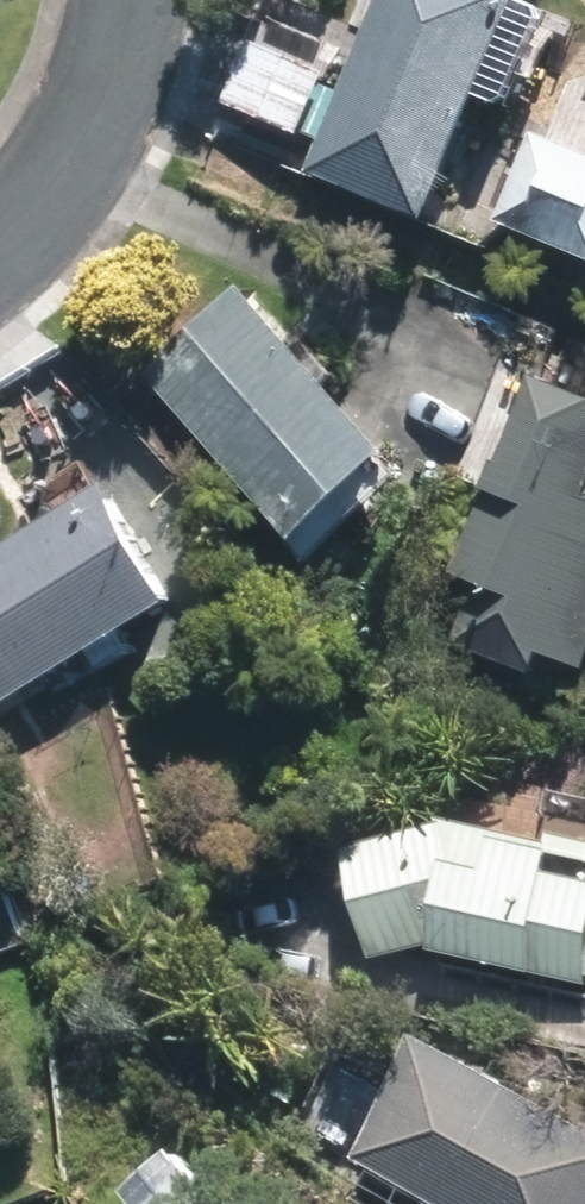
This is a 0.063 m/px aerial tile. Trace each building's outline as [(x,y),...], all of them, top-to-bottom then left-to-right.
[(319,168),(429,215),(521,0),(391,0),(319,168)] [(332,71),(259,43),(237,99),(310,127),(332,71)] [(541,137),(511,212),(584,241),(584,154),(541,137)] [(247,292),(160,370),(306,531),(393,452),(247,292)] [(546,377),(469,580),(489,588),(470,640),(540,666),(549,642),(584,656),(584,392),(546,377)] [(0,559),(0,690),(4,698),(176,599),(115,493),(0,559)] [(476,843),(472,863),(464,828),(358,852),(380,951),(457,933),(454,947),(584,976),(584,846),(518,832),(514,851),(476,843)] [(437,1042),(375,1146),(473,1203),(584,1203),(584,1130),(437,1042)] [(137,1190),(148,1203),(224,1203),(185,1153),(137,1190)]
